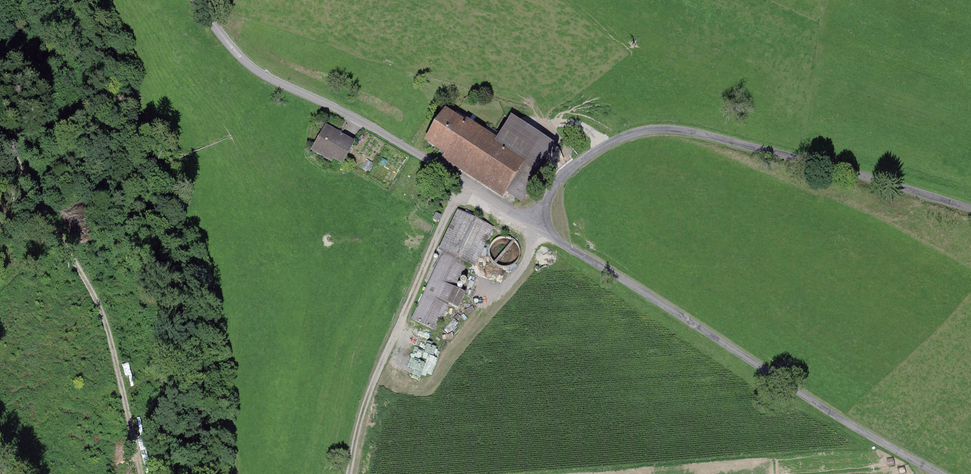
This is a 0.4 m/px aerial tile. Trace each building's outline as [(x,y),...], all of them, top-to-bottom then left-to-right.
[(451,110),(430,142),(509,193),(529,161),(451,110)] [(540,167),(555,144),(514,117),(499,140),(540,167)] [(345,165),(357,143),(328,128),(316,150),(345,165)] [(494,226),(458,209),(439,250),(475,266),(494,226)] [(501,267),(507,268),(512,266),(517,263),(520,258),(521,253),(520,247),(517,242),(512,238),(506,237),(500,237),(495,241),(491,246),(490,252),(491,259),(495,264),(501,267)] [(444,252),(412,319),(437,331),(469,264),(444,252)] [(451,303),(462,308),(469,293),(458,288),(451,303)]
